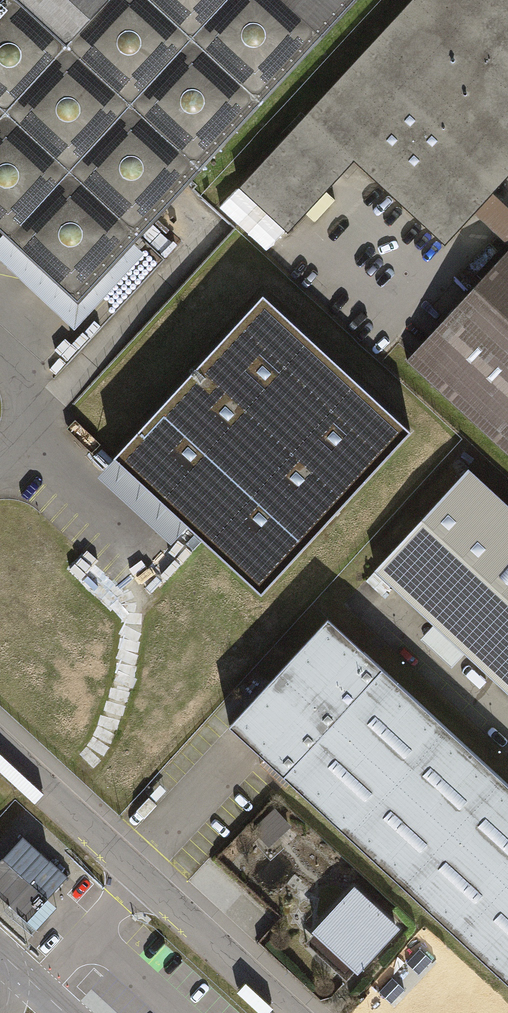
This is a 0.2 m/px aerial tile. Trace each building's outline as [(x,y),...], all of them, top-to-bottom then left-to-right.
[(78,307),(177,200),(360,0),(0,0),(0,236),(78,307)] [(243,186),(289,228),(354,157),(448,243),(507,178),(507,0),(414,0),(243,186)] [(507,464),(507,243),(398,367),(507,464)] [(252,310),(102,472),(250,607),(399,445),(252,310)] [(507,686),(507,501),(475,470),(382,566),(507,686)] [(327,619),(228,726),(248,745),(507,984),(507,786),(327,619)] [(290,825),(273,807),(250,828),(267,847),(290,825)] [(358,971),(401,926),(354,882),(311,928),(315,931),(304,943),(343,979),(354,967),(358,971)]
